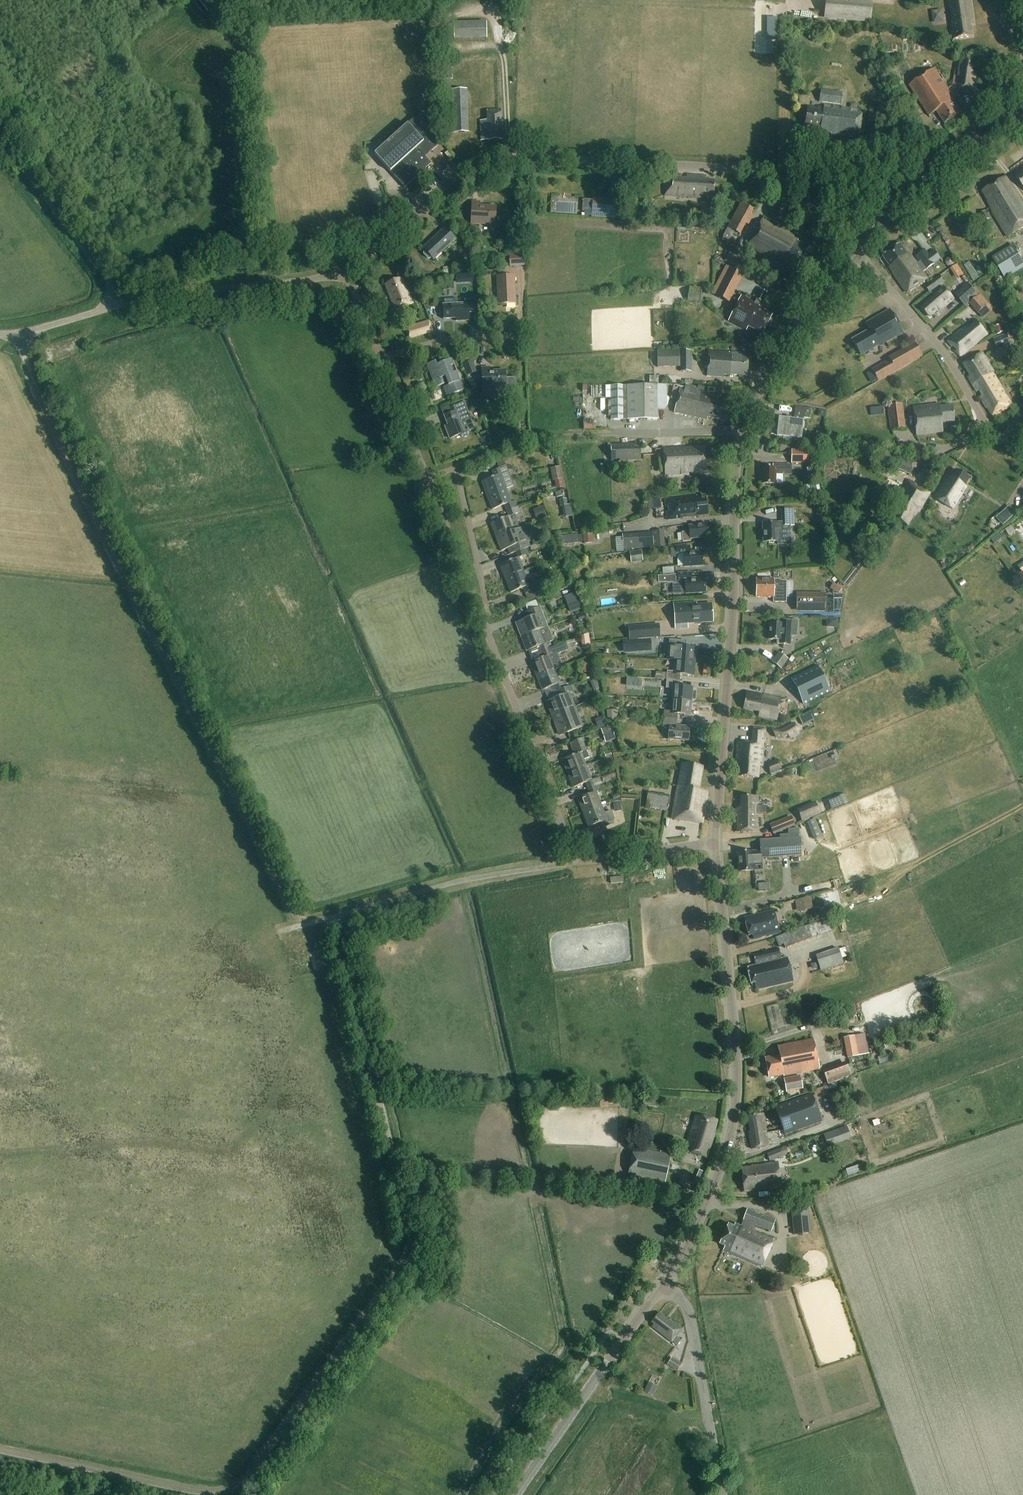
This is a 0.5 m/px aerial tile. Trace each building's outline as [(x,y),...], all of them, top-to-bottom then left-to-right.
[(208,13),(223,2),(222,0),(198,0),(208,13)] [(870,3),(838,0),(828,0),(826,18),(869,21),(870,3)] [(954,40),(973,37),(971,25),(974,25),(970,0),(948,0),(949,8),(951,8),(954,22),(951,23),(954,40)] [(944,6),(934,7),(935,22),(945,22),(944,6)] [(777,39),(778,18),(769,18),(769,39),(777,39)] [(454,23),(454,40),(487,39),(486,22),(454,23)] [(980,60),(957,56),(955,68),(953,86),(948,89),(935,69),(909,86),(929,117),(938,111),(945,123),(962,112),(953,99),(956,97),(958,92),(979,95),(982,72),(978,71),(979,62),(980,62),(980,60)] [(452,62),(443,63),(444,79),(452,79),(452,62)] [(470,131),(468,89),(452,90),(454,132),(470,131)] [(820,89),(818,101),(840,104),(841,92),(820,89)] [(860,110),(852,110),(852,108),(818,106),(818,108),(806,108),(806,127),(820,127),(820,134),(826,134),(827,132),(831,133),(830,137),(859,138),(860,110)] [(868,119),(881,119),(885,119),(885,111),(881,111),(881,108),(869,108),(868,119)] [(504,139),(503,109),(488,109),(488,120),(481,120),(482,140),(504,139)] [(374,153),(390,171),(417,147),(426,156),(439,145),(431,136),(438,130),(422,111),(374,153)] [(417,147),(390,171),(405,187),(432,163),(426,156),(417,147)] [(681,175),(667,174),(664,196),(686,197),(686,196),(688,196),(688,197),(692,198),(692,197),(705,198),(705,199),(713,199),(714,181),(706,181),(706,176),(687,175),(686,179),(681,179),(681,175)] [(1022,228),(1022,205),(1006,177),(982,191),(989,202),(988,202),(991,208),(993,211),(992,212),(1008,237),(1022,228)] [(583,200),(582,212),(592,212),(591,215),(614,215),(614,199),(592,199),(592,200),(583,200)] [(480,202),(472,202),(471,224),(479,224),(479,223),(495,223),(496,207),(480,206),(480,202)] [(700,203),(699,213),(709,214),(710,208),(707,208),(708,204),(700,203)] [(741,203),(737,210),(723,237),(729,240),(734,232),(740,235),(746,224),(753,210),(741,203)] [(830,210),(835,215),(838,212),(833,207),(830,210)] [(986,211),(980,215),(984,222),(990,218),(986,211)] [(794,237),(762,220),(748,247),(784,266),(788,259),(799,265),(808,248),(797,242),(798,241),(793,238),(794,237)] [(794,233),(800,236),(804,228),(799,225),(794,233)] [(456,239),(445,228),(423,248),(425,250),(424,251),(424,254),(428,259),(431,259),(432,257),(434,260),(456,239)] [(505,237),(506,249),(514,248),(513,236),(505,237)] [(935,251),(928,256),(925,251),(916,258),(920,262),(917,264),(915,261),(911,255),(909,256),(901,244),(883,256),(890,267),(889,267),(894,273),(893,274),(907,293),(927,279),(923,272),(930,267),(933,272),(937,269),(934,264),(940,259),(935,251)] [(1022,268),(1022,262),(1013,246),(993,258),(1005,279),(1022,268)] [(723,257),(726,259),(725,262),(736,267),(741,255),(731,250),(730,251),(726,250),(723,257)] [(524,254),(509,255),(510,266),(524,266),(524,254)] [(945,262),(945,263),(946,264),(946,265),(947,266),(948,267),(949,267),(950,267),(951,267),(952,267),(953,267),(953,266),(954,266),(954,265),(954,264),(955,264),(955,263),(955,262),(955,261),(954,260),(954,259),(953,259),(953,258),(952,258),(951,258),(950,258),(949,258),(948,258),(947,259),(946,260),(946,261),(945,262)] [(958,278),(965,274),(959,263),(952,267),(958,278)] [(725,280),(717,296),(731,303),(745,274),(727,265),(721,279),(725,280)] [(515,304),(514,276),(497,277),(498,305),(515,304)] [(940,276),(926,287),(930,293),(945,282),(940,276)] [(395,311),(412,304),(408,293),(407,294),(402,281),(399,283),(398,279),(385,284),(395,311)] [(967,283),(954,294),(964,307),(978,295),(967,283)] [(690,287),(688,300),(700,302),(702,288),(690,287)] [(940,310),(953,299),(943,287),(934,295),(935,296),(922,308),(930,317),(939,309),(940,310)] [(766,293),(761,290),(754,303),(741,296),(728,321),(746,330),(748,327),(762,334),(768,323),(769,322),(771,319),(770,318),(771,316),(764,312),(765,311),(758,308),(761,302),(766,293)] [(981,294),(970,305),(978,314),(989,303),(981,294)] [(475,312),(475,299),(466,300),(466,304),(443,305),(444,320),(456,319),(456,321),(469,321),(469,313),(475,312)] [(903,333),(890,310),(866,323),(869,330),(852,340),(858,351),(861,355),(878,345),(879,346),(903,333)] [(960,357),(988,334),(977,321),(968,329),(966,328),(962,331),(962,330),(947,341),(960,357)] [(407,329),(410,338),(432,331),(429,322),(407,329)] [(998,335),(1003,332),(1000,325),(994,328),(998,335)] [(993,339),(998,350),(1012,345),(1007,334),(993,339)] [(878,381),(922,356),(915,344),(889,358),(890,360),(872,370),(878,381)] [(679,350),(657,351),(657,368),(679,367),(679,350)] [(680,351),(680,372),(691,372),(691,351),(680,351)] [(739,353),(709,351),(707,376),(723,377),(724,375),(747,376),(748,355),(738,354),(739,353)] [(973,385),(993,373),(994,373),(982,353),(963,364),(970,376),(968,377),(973,385)] [(464,390),(460,381),(452,360),(437,365),(435,362),(426,365),(435,388),(444,384),(442,378),(445,377),(448,386),(443,387),(447,397),(464,390)] [(473,361),(463,364),(467,376),(477,372),(473,361)] [(482,390),(506,389),(505,370),(490,371),(489,368),(481,368),(482,390)] [(993,373),(973,385),(977,392),(980,390),(983,395),(980,397),(987,409),(988,408),(993,417),(1012,406),(993,373)] [(836,379),(840,385),(847,381),(844,375),(836,379)] [(649,376),(649,385),(658,385),(658,376),(649,376)] [(506,378),(507,393),(516,393),(515,378),(506,378)] [(473,380),(469,382),(474,395),(478,393),(473,380)] [(658,385),(649,385),(611,385),(611,420),(623,420),(657,420),(657,410),(668,410),(668,392),(668,385),(658,385)] [(718,397),(680,388),(674,412),(707,420),(708,417),(725,421),(729,403),(717,400),(718,397)] [(475,396),(469,398),(473,409),(479,407),(475,396)] [(449,439),(460,435),(462,437),(464,437),(466,437),(468,434),(468,432),(473,429),(463,403),(450,408),(452,413),(444,416),(448,426),(445,427),(449,439)] [(891,430),(905,428),(902,403),(888,405),(891,430)] [(939,407),(939,404),(913,407),(916,435),(943,432),(942,424),(954,422),(952,405),(939,407)] [(794,416),(810,418),(811,408),(795,406),(794,416)] [(779,417),(777,435),(778,435),(785,436),(785,437),(787,437),(787,436),(797,437),(797,438),(799,419),(779,417)] [(611,461),(641,460),(640,444),(610,445),(611,461)] [(706,471),(704,447),(663,449),(665,476),(688,474),(688,473),(693,473),(693,472),(706,471)] [(791,451),(791,458),(791,463),(808,464),(809,450),(791,450),(791,451)] [(901,455),(896,465),(913,473),(917,463),(901,455)] [(482,481),(487,496),(506,489),(514,486),(506,465),(498,468),(498,469),(492,471),(494,477),(482,481)] [(775,474),(782,474),(791,474),(792,465),(773,465),(773,468),(762,467),(762,484),(775,484),(775,474)] [(561,467),(551,469),(553,481),(563,479),(561,467)] [(965,486),(970,479),(957,471),(953,478),(952,477),(949,481),(948,480),(936,498),(953,509),(967,487),(965,486)] [(919,512),(931,493),(923,488),(918,495),(914,492),(917,486),(909,481),(900,501),(901,501),(897,507),(899,508),(895,517),(908,526),(914,516),(915,516),(918,512),(919,512)] [(816,483),(806,485),(809,501),(819,500),(816,483)] [(511,502),(506,489),(487,496),(492,510),(505,505),(507,511),(517,507),(515,501),(511,502)] [(667,515),(667,520),(708,515),(705,496),(696,497),(695,495),(652,500),(653,509),(660,508),(661,515),(667,515)] [(561,498),(562,508),(570,508),(568,497),(561,498)] [(997,518),(1003,525),(1016,514),(1010,506),(997,518)] [(514,530),(519,528),(514,515),(520,513),(517,507),(507,511),(509,516),(490,523),(496,537),(515,530),(514,530)] [(778,526),(794,526),(794,509),(781,510),(782,523),(778,523),(763,524),(764,542),(779,542),(778,526)] [(547,517),(544,510),(534,514),(537,521),(547,517)] [(708,537),(707,524),(688,526),(689,532),(682,533),(683,542),(691,541),(690,539),(708,537)] [(515,530),(496,537),(501,551),(508,549),(510,554),(516,552),(526,548),(530,547),(528,542),(530,542),(527,532),(525,533),(522,527),(519,528),(514,530),(515,530)] [(653,532),(622,535),(624,549),(654,547),(654,549),(665,548),(663,530),(652,531),(653,532)] [(559,536),(559,545),(579,543),(578,534),(559,536)] [(583,535),(584,544),(593,543),(592,534),(583,535)] [(684,567),(704,566),(703,551),(690,552),(689,546),(676,547),(677,554),(683,554),(684,567)] [(529,554),(526,548),(516,552),(517,557),(518,558),(529,554)] [(629,552),(631,563),(643,561),(641,550),(629,552)] [(518,558),(499,565),(505,579),(524,572),(518,558)] [(528,570),(524,572),(505,579),(510,593),(522,588),(524,594),(535,590),(533,584),(529,586),(527,580),(531,578),(528,570)] [(673,594),(678,594),(705,592),(704,578),(691,579),(691,573),(677,573),(678,583),(672,583),(673,594)] [(658,583),(676,583),(676,575),(670,575),(670,576),(658,576),(658,583)] [(767,580),(756,580),(756,596),(774,596),(774,602),(786,602),(786,581),(774,581),(774,580),(773,580),(773,579),(767,579),(767,580)] [(838,594),(842,588),(837,585),(833,591),(838,594)] [(576,592),(564,597),(570,614),(583,609),(576,592)] [(826,595),(796,594),(796,611),(825,612),(826,595)] [(696,605),(696,603),(674,604),(676,630),(688,630),(687,623),(713,622),(711,604),(696,605)] [(515,623),(521,637),(547,627),(548,627),(541,607),(526,613),(528,618),(515,623)] [(828,617),(828,626),(839,626),(839,617),(828,617)] [(768,640),(780,640),(779,644),(790,645),(792,623),(781,622),(781,624),(770,623),(768,640)] [(660,637),(659,624),(636,626),(637,633),(629,634),(629,640),(660,637)] [(547,627),(521,637),(526,651),(539,646),(541,652),(552,648),(549,642),(553,641),(547,627)] [(675,649),(674,660),(695,662),(696,648),(682,647),(683,641),(669,640),(669,648),(675,649)] [(532,662),(531,662),(536,676),(555,669),(562,667),(557,655),(568,650),(565,643),(552,648),(541,652),(543,658),(532,662)] [(771,662),(781,669),(788,659),(778,652),(771,662)] [(590,659),(589,660),(583,661),(581,662),(585,673),(594,670),(590,659)] [(655,679),(666,680),(680,681),(680,675),(693,676),(695,662),(674,660),(674,672),(667,671),(667,673),(659,672),(659,679),(655,679)] [(803,703),(830,691),(817,665),(790,678),(803,703)] [(555,669),(536,676),(542,690),(554,686),(556,691),(567,687),(565,682),(560,683),(555,669)] [(628,678),(627,686),(641,687),(641,679),(628,678)] [(666,680),(655,679),(655,685),(666,686),(666,688),(672,688),(671,700),(691,701),(692,687),(679,686),(680,681),(666,680)] [(546,702),(551,716),(570,709),(575,707),(569,693),(576,691),(574,685),(567,688),(567,687),(556,691),(558,697),(546,702)] [(780,698),(746,693),(743,708),(760,711),(759,716),(776,719),(780,698)] [(690,715),(691,701),(671,700),(670,711),(664,711),(663,719),(677,720),(677,714),(690,715)] [(570,709),(551,716),(557,730),(569,725),(571,731),(582,727),(580,721),(576,722),(571,711),(575,709),(575,707),(570,709)] [(617,710),(607,711),(608,721),(618,720),(617,710)] [(803,716),(799,719),(802,725),(806,723),(813,719),(811,715),(814,714),(813,711),(809,713),(803,716)] [(602,717),(596,719),(600,729),(606,727),(602,717)] [(676,726),(677,720),(663,719),(663,727),(669,728),(668,740),(688,741),(689,727),(676,726)] [(779,730),(771,729),(775,739),(783,739),(788,737),(789,740),(799,734),(798,733),(800,732),(793,723),(784,728),(779,731),(779,730)] [(601,729),(605,742),(615,738),(611,726),(601,729)] [(741,765),(740,771),(740,776),(757,777),(759,766),(762,766),(762,762),(761,762),(763,741),(764,741),(766,728),(753,727),(751,743),(738,742),(736,764),(741,765)] [(580,731),(573,733),(576,739),(582,737),(580,731)] [(567,774),(586,767),(584,760),(589,758),(587,751),(589,750),(584,738),(570,743),(574,755),(562,760),(567,774)] [(610,751),(604,754),(607,760),(613,757),(610,751)] [(817,770),(838,762),(835,753),(814,761),(817,770)] [(770,762),(775,772),(782,769),(777,759),(770,762)] [(703,767),(682,763),(678,786),(677,786),(672,819),(702,823),(707,791),(699,790),(703,767)] [(585,783),(587,789),(598,785),(596,779),(592,780),(586,767),(567,774),(573,788),(585,783)] [(577,799),(583,813),(602,806),(596,792),(601,790),(598,785),(587,789),(590,794),(577,799)] [(646,805),(666,811),(670,797),(651,791),(646,805)] [(828,801),(832,810),(845,804),(841,795),(828,801)] [(757,832),(757,813),(766,813),(766,806),(757,806),(757,796),(741,796),(741,806),(735,809),(735,831),(757,832)] [(620,801),(613,802),(615,812),(621,811),(620,801)] [(815,802),(797,810),(802,822),(820,814),(815,802)] [(613,824),(612,821),(615,820),(611,811),(605,813),(602,806),(583,813),(588,827),(601,822),(603,828),(613,824)] [(791,816),(769,825),(774,835),(795,826),(794,825),(797,824),(795,819),(792,820),(791,816)] [(815,819),(808,822),(816,839),(822,836),(815,819)] [(762,869),(761,859),(802,856),(802,854),(800,832),(799,832),(799,829),(788,830),(788,834),(780,835),(780,839),(759,841),(760,852),(752,853),(751,851),(737,852),(738,871),(762,869)] [(771,882),(760,882),(760,890),(772,889),(771,882)] [(842,905),(839,893),(838,889),(821,894),(825,910),(842,905)] [(802,899),(796,901),(795,901),(796,907),(798,906),(804,905),(812,903),(810,897),(802,899)] [(753,939),(779,932),(773,909),(744,917),(748,935),(752,934),(753,939)] [(775,938),(778,947),(784,945),(785,948),(833,931),(830,922),(825,924),(824,920),(775,938)] [(838,948),(815,956),(820,970),(843,963),(841,959),(848,956),(845,948),(839,950),(838,948)] [(782,959),(779,949),(753,955),(756,965),(747,967),(751,984),(755,983),(756,990),(793,980),(787,957),(782,959)] [(844,1038),(846,1051),(858,1048),(855,1036),(844,1038)] [(819,1070),(813,1039),(778,1047),(780,1055),(766,1058),(770,1077),(783,1075),(784,1077),(819,1070)] [(878,1044),(881,1051),(888,1049),(886,1041),(878,1044)] [(846,1062),(822,1071),(828,1085),(851,1077),(846,1062)] [(800,1076),(784,1079),(786,1093),(803,1089),(800,1076)] [(828,1086),(813,1091),(815,1096),(830,1090),(828,1086)] [(784,1135),(822,1122),(812,1094),(775,1108),(784,1135)] [(646,1098),(645,1106),(655,1107),(656,1099),(646,1098)] [(768,1147),(763,1114),(749,1116),(752,1134),(750,1134),(752,1149),(768,1147)] [(717,1119),(696,1115),(685,1150),(706,1157),(714,1134),(714,1133),(717,1119)] [(828,1146),(851,1138),(847,1126),(823,1135),(828,1146)] [(769,1161),(789,1154),(786,1147),(767,1154),(769,1161)] [(666,1182),(671,1155),(634,1148),(628,1174),(666,1182)] [(781,1188),(778,1163),(765,1164),(765,1165),(753,1166),(753,1167),(742,1168),(744,1192),(781,1188)] [(801,1226),(813,1222),(808,1202),(795,1206),(801,1226)] [(774,1220),(748,1209),(740,1226),(735,1224),(734,1226),(729,1224),(720,1244),(725,1246),(723,1250),(761,1266),(773,1239),(750,1229),(752,1223),(769,1231),(774,1220)] [(675,1325),(660,1313),(653,1322),(655,1324),(653,1327),(672,1342),(683,1329),(676,1324),(675,1325)] [(667,1365),(678,1371),(682,1364),(672,1358),(667,1365)] [(644,1392),(653,1396),(657,1386),(648,1382),(644,1392)]
